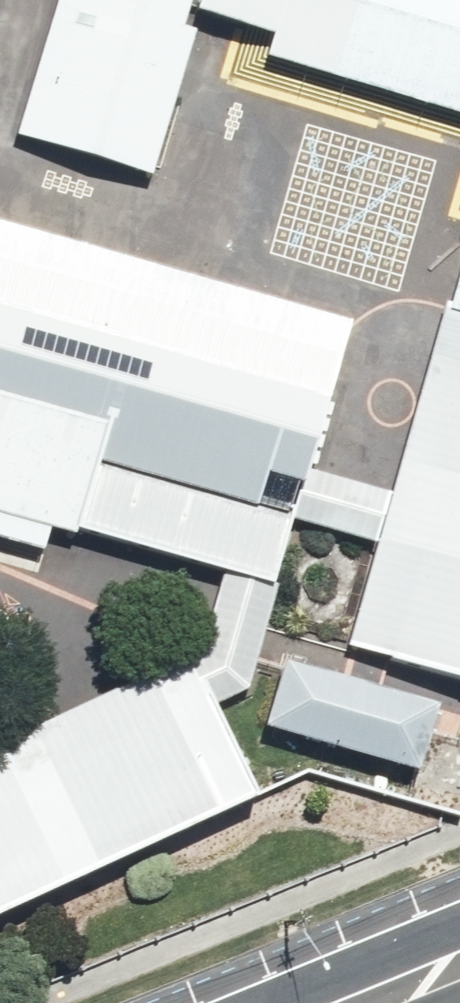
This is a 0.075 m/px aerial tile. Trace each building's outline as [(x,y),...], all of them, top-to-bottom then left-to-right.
[(181,0),(51,0),(11,130),(143,173),(185,31),(173,26),(181,0)] [(189,7),(267,31),(262,53),(459,112),(459,0),(191,0),(189,7)] [(0,227),(0,515),(68,535),(72,526),(219,566),(266,579),(267,579),(283,516),(295,466),(331,320),(0,227)] [(442,310),(459,315),(459,251),(442,310)] [(442,310),(426,351),(459,360),(459,315),(442,310)] [(344,644),(459,677),(459,360),(426,351),(386,493),(373,541),(344,644)] [(373,541),(386,493),(295,466),(283,516),(373,541)] [(239,683),(266,579),(219,566),(196,651),(187,659),(207,702),(239,683)] [(0,740),(0,913),(251,796),(207,702),(187,659),(184,654),(0,740)] [(434,702),(271,659),(252,729),(415,772),(434,702)]
